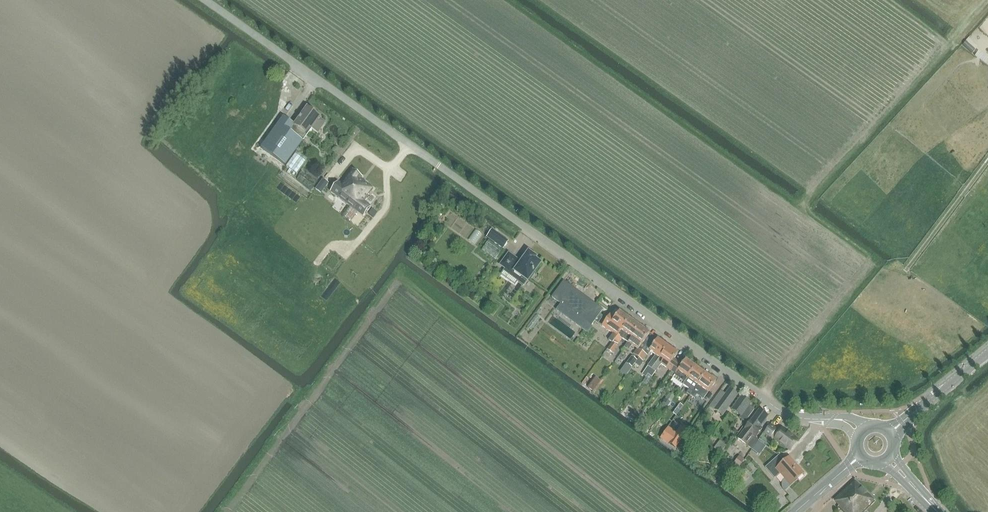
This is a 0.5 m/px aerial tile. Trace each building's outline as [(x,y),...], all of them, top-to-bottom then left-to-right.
[(312,130),(320,118),(306,109),(295,125),(285,118),(293,107),(270,90),(231,146),(254,162),(259,156),(281,172),(311,130),(312,130)] [(365,174),(374,161),(375,160),(362,150),(351,166),(348,163),(340,173),(336,178),(345,184),(348,179),(358,187),(367,176),(365,174)] [(297,152),(287,166),(297,174),(307,160),(297,152)] [(367,176),(358,187),(376,200),(383,190),(377,185),(382,179),(381,178),(386,171),(376,164),(377,163),(374,161),(365,174),(367,176)] [(318,185),(324,190),(329,184),(323,179),(318,185)] [(357,212),(350,207),(342,217),(350,223),(357,212)] [(492,230),(487,237),(503,249),(508,242),(492,230)] [(528,283),(532,277),(542,263),(536,259),(538,257),(528,250),(521,261),(509,252),(499,265),(510,273),(511,272),(513,274),(518,278),(517,281),(524,286),(527,282),(528,283)] [(603,310),(564,281),(552,297),(561,304),(558,308),(588,331),(603,310)] [(614,340),(629,319),(618,311),(609,323),(616,328),(609,337),(614,340)] [(532,328),(541,317),(536,313),(527,325),(532,328)] [(628,343),(640,327),(629,319),(614,340),(618,344),(621,339),(628,343)] [(640,327),(628,343),(624,348),(628,351),(632,346),(637,350),(633,354),(638,358),(643,353),(641,352),(646,345),(643,343),(650,334),(648,333),(648,331),(645,329),(644,330),(640,327)] [(646,377),(668,347),(654,337),(643,353),(638,358),(637,361),(635,363),(635,364),(640,367),(650,352),(655,355),(642,374),(646,377)] [(612,344),(607,350),(612,354),(617,347),(616,346),(612,344)] [(671,371),(678,362),(674,359),(677,354),(668,347),(646,377),(650,380),(661,364),(671,371)] [(618,364),(624,356),(619,352),(613,359),(618,364)] [(635,363),(637,361),(631,357),(621,372),(627,376),(635,364),(635,363)] [(683,385),(696,367),(685,359),(682,365),(678,362),(671,371),(676,375),(671,382),(680,389),(683,385)] [(691,396),(706,375),(696,367),(683,385),(689,390),(687,393),(691,396)] [(589,390),(596,378),(590,374),(583,386),(589,390)] [(706,375),(691,396),(695,399),(702,389),(707,393),(716,381),(706,375)] [(710,406),(715,409),(723,415),(726,411),(738,395),(730,389),(726,394),(721,391),(710,406)] [(745,422),(754,409),(750,406),(751,404),(741,396),(731,410),(741,416),(739,418),(745,422)] [(693,411),(694,411),(691,415),(690,418),(694,421),(696,418),(697,419),(703,409),(698,405),(693,411)] [(633,410),(629,418),(635,421),(639,414),(633,410)] [(760,410),(752,421),(751,420),(737,439),(752,450),(759,441),(755,438),(757,436),(762,429),(761,428),(769,417),(760,410)] [(771,425),(765,433),(774,440),(774,439),(790,452),(798,441),(783,429),(780,434),(776,431),(777,430),(771,425)] [(680,427),(676,433),(668,443),(675,448),(687,432),(680,427)] [(713,447),(720,453),(725,446),(719,440),(713,447)] [(740,466),(743,458),(738,455),(734,463),(740,466)] [(765,468),(767,470),(774,479),(780,474),(785,480),(784,481),(783,483),(783,485),(783,487),(784,490),(785,492),(804,474),(789,457),(784,461),(779,455),(765,468)] [(734,475),(740,483),(749,477),(742,468),(734,475)] [(877,501),(855,480),(834,501),(840,506),(838,508),(843,511),(865,511),(877,501)]
